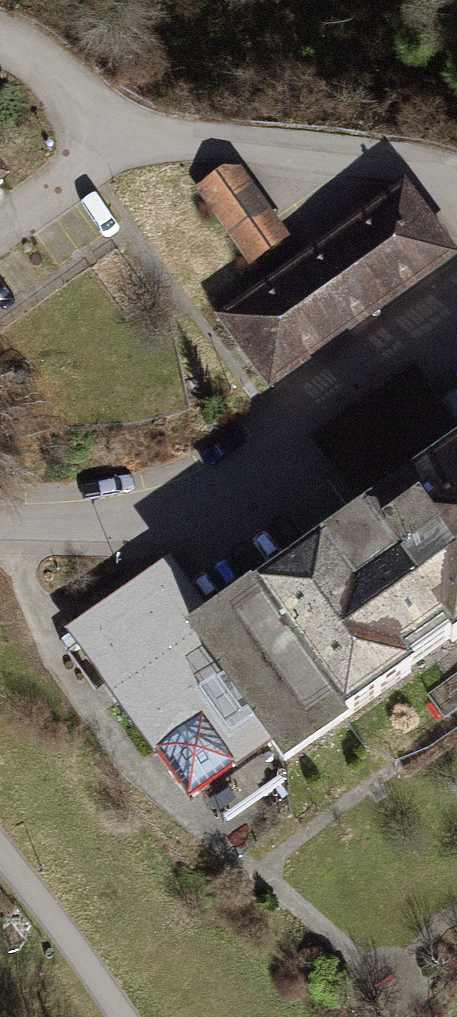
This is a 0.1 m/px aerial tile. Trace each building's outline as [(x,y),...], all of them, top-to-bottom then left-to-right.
[(235,163),(197,189),(250,265),(288,239),(235,163)] [(217,318),(271,395),(456,264),(456,258),(406,185),(217,318)] [(456,428),(456,393),(440,405),(456,428)] [(172,556),(63,633),(151,758),(161,751),(191,793),(207,782),(230,813),(417,681),(411,672),(451,645),(456,653),(456,449),(216,619),(172,556)]
